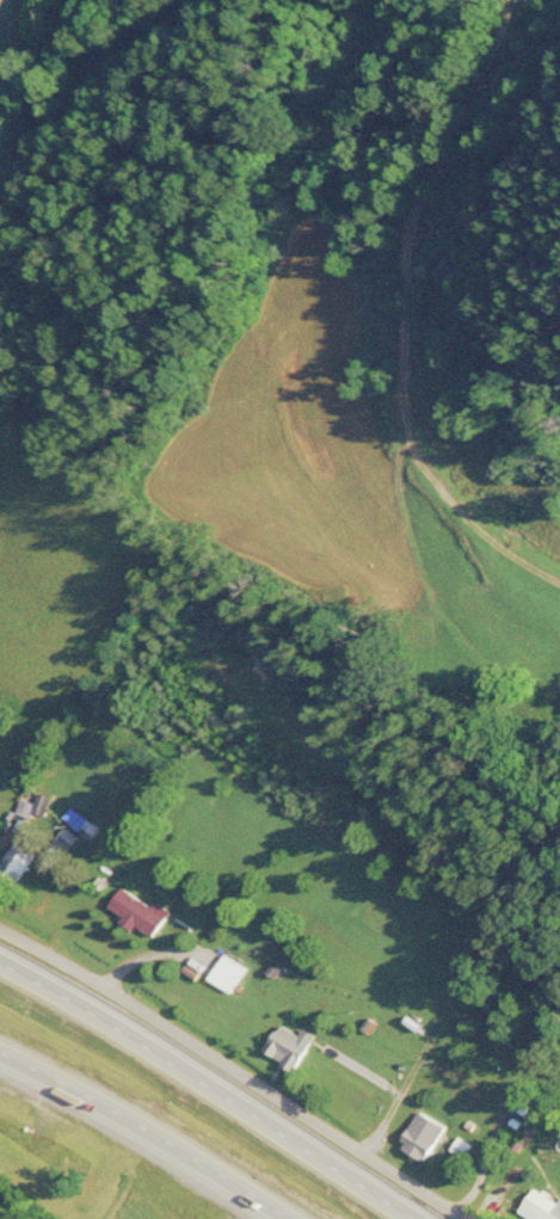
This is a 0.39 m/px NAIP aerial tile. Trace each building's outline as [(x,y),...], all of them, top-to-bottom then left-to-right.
[(6,884),(36,857),(21,840),(0,859),(0,878),(6,884)] [(150,939),(167,912),(122,883),(107,905),(122,915),(120,919),(150,939)] [(208,976),(229,990),(246,966),(224,951),(208,976)] [(295,1067),(316,1033),(303,1025),(299,1031),(281,1020),(263,1048),(295,1067)] [(424,1158),(446,1125),(419,1107),(397,1140),(424,1158)] [(533,1184),(517,1208),(533,1218),(559,1218),(559,1194),(559,1193),(555,1199),(533,1184)]
